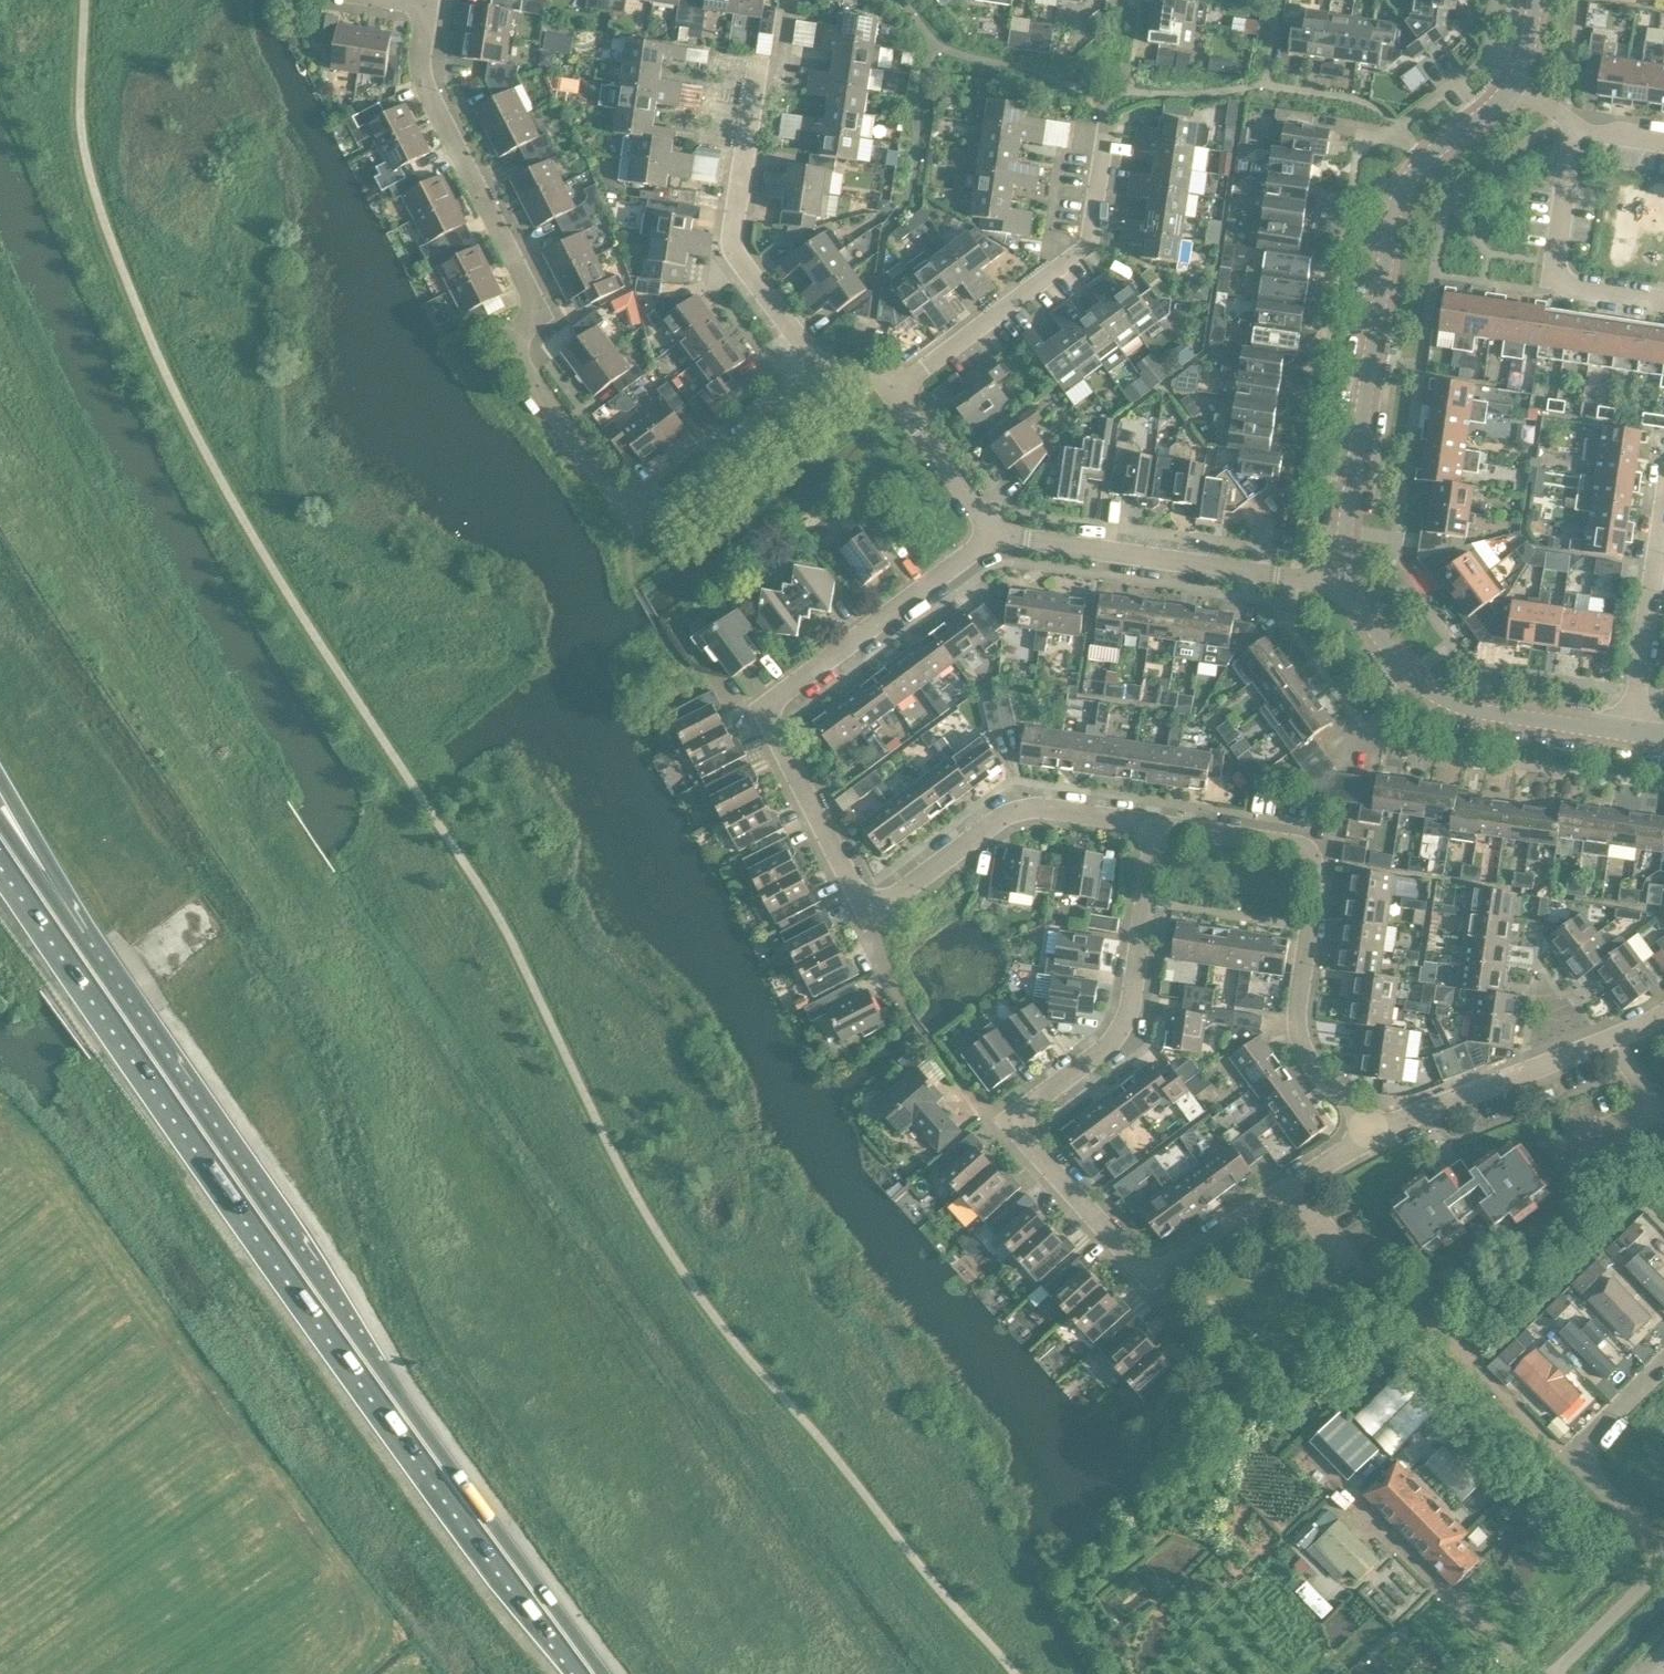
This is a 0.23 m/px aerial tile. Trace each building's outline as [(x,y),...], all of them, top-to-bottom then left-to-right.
[(509,36),(513,10),(521,11),(523,0),(492,0),(491,6),(469,3),(465,30),(509,36)] [(586,7),(611,11),(612,0),(587,0),(586,7)] [(611,11),(624,13),(626,0),(612,0),(611,11)] [(653,1),(679,5),(675,29),(680,29),(678,40),(687,41),(688,36),(693,0),(653,0),(653,1)] [(688,36),(702,38),(706,9),(734,13),(736,0),(693,0),(688,36)] [(734,13),(762,17),(760,32),(772,34),(776,7),(764,5),(765,0),(736,0),(734,13)] [(1153,8),(1175,11),(1173,22),(1195,25),(1202,26),(1206,24),(1208,7),(1205,3),(1188,1),(1188,0),(1155,0),(1153,8)] [(1409,19),(1406,21),(1426,49),(1445,34),(1448,20),(1460,22),(1461,11),(1455,10),(1456,0),(1412,0),(1409,19)] [(1150,31),(1149,42),(1191,49),(1195,25),(1173,22),(1175,11),(1153,8),(1150,31)] [(1326,35),(1330,14),(1306,10),(1305,20),(1294,18),(1289,52),(1312,55),(1315,34),(1326,35)] [(516,28),(536,30),(538,12),(527,11),(526,22),(517,21),(516,28)] [(358,72),(365,28),(338,24),(339,16),(326,14),(322,44),(334,46),(331,68),(358,72)] [(1352,17),(1330,14),(1326,35),(1315,34),(1312,55),(1334,59),(1337,37),(1349,39),(1352,17)] [(790,41),(812,44),(815,17),(793,15),(790,41)] [(818,23),(816,35),(874,44),(878,20),(841,15),(840,27),(818,23)] [(1030,17),(1026,43),(1046,46),(1050,20),(1030,17)] [(1374,20),(1352,17),(1349,39),(1337,37),(1334,59),(1357,62),(1360,40),(1371,42),(1374,20)] [(731,20),(730,36),(752,37),(752,21),(731,20)] [(1402,24),(1374,20),(1371,42),(1360,40),(1357,62),(1380,65),(1381,60),(1392,62),(1399,57),(1400,47),(1407,48),(1414,58),(1426,49),(1406,21),(1402,24)] [(1628,61),(1621,105),(1632,107),(1632,100),(1647,102),(1658,28),(1647,27),(1642,63),(1628,61)] [(365,28),(358,72),(385,76),(383,85),(397,87),(401,56),(389,54),(392,33),(365,28)] [(1658,28),(1647,102),(1662,104),(1661,111),(1663,111),(1663,66),(1663,63),(1663,43),(1663,38),(1663,29),(1658,28)] [(509,36),(465,30),(461,57),(488,61),(485,81),(517,75),(518,65),(505,63),(509,36)] [(1621,105),(1628,61),(1614,59),(1615,52),(1604,51),(1606,35),(1592,33),(1587,70),(1600,72),(1597,95),(1612,97),(1611,104),(1621,105)] [(874,44),(816,35),(814,47),(836,50),(834,62),(871,67),(878,68),(881,45),(874,44)] [(628,39),(625,63),(661,68),(663,56),(685,60),(687,47),(628,39)] [(519,58),(535,59),(536,45),(520,44),(519,58)] [(1431,74),(1441,87),(1450,81),(1431,56),(1406,74),(1415,86),(1431,74)] [(871,67),(834,62),(833,73),(811,70),(809,82),(867,90),(871,67)] [(1332,76),(1334,64),(1325,62),(1321,65),(1320,74),(1332,76)] [(625,63),(621,86),(680,94),(681,83),(659,80),(661,68),(625,63)] [(1342,65),(1334,64),(1332,76),(1344,77),(1345,68),(1342,65)] [(517,75),(485,81),(494,98),(475,108),(487,132),(526,112),(514,88),(521,84),(517,75)] [(575,90),(576,77),(555,75),(554,88),(575,90)] [(867,90),(809,82),(807,93),(829,96),(827,108),(864,114),(867,90)] [(680,94),(621,86),(608,84),(604,107),(618,109),(654,114),(656,103),(678,106),(680,94)] [(986,123),(1044,132),(1046,120),(1024,117),(1026,105),(989,99),(986,123)] [(378,148),(418,128),(405,103),(386,113),(380,102),(353,116),(359,128),(366,124),(378,148)] [(798,131),(800,109),(779,107),(777,129),(798,131)] [(804,116),(802,128),(861,137),(864,114),(827,108),(826,120),(804,116)] [(1313,114),(1276,108),(1275,117),(1280,124),(1284,125),(1281,148),(1281,149),(1324,155),(1324,156),(1327,156),(1331,130),(1312,127),(1313,114)] [(654,114),(618,109),(614,133),(636,136),(636,135),(673,141),(675,129),(653,126),(654,114)] [(538,136),(526,112),(487,132),(500,157),(519,147),(525,158),(552,144),(546,132),(538,136)] [(1206,124),(1199,123),(1162,118),(1160,130),(1138,126),(1137,138),(1195,147),(1203,148),(1208,144),(1210,130),(1206,124)] [(986,123),(982,146),(1019,152),(1021,140),(1042,143),(1044,132),(986,123)] [(430,152),(418,128),(378,148),(391,172),(383,176),(389,188),(416,173),(411,162),(430,152)] [(861,137),(802,128),(800,140),(822,143),(821,155),(836,157),(857,161),(861,137)] [(636,135),(636,136),(633,158),(691,167),(693,156),(671,152),(673,141),(636,135)] [(874,152),(891,152),(890,136),(874,137),(874,152)] [(1195,147),(1137,138),(1135,150),(1157,153),(1155,164),(1192,170),(1195,147)] [(552,144),(525,158),(531,169),(511,179),(524,203),(563,183),(550,159),(558,155),(552,144)] [(982,146),(979,169),(1037,178),(1039,166),(1017,163),(1019,152),(982,146)] [(1259,160),(1252,165),(1249,160),(1237,158),(1235,167),(1310,179),(1313,165),(1317,165),(1324,160),(1324,156),(1324,155),(1281,149),(1281,148),(1272,147),(1270,161),(1259,160)] [(766,173),(765,184),(823,193),(827,170),(834,171),(836,157),(821,155),(811,154),(809,166),(790,164),(788,176),(766,173)] [(691,167),(633,158),(629,182),(655,186),(654,192),(641,190),(640,197),(648,198),(679,203),(694,205),(697,191),(666,187),(668,175),(690,179),(691,167)] [(1132,173),(1130,184),(1188,193),(1192,170),(1155,164),(1154,176),(1132,173)] [(1310,179),(1235,167),(1235,170),(1243,181),(1251,175),(1256,182),(1267,183),(1265,197),(1317,205),(1318,200),(1313,193),(1308,192),(1310,179)] [(1037,178),(979,169),(975,193),(1012,198),(1014,186),(1036,190),(1037,178)] [(422,184),(416,173),(389,188),(395,199),(402,195),(415,219),(454,199),(442,174),(422,184)] [(563,183),(524,203),(536,228),(556,218),(561,229),(588,215),(582,203),(575,207),(563,183)] [(823,193),(765,184),(763,196),(785,199),(783,211),(782,211),(780,223),(788,225),(814,229),(816,216),(820,217),(823,193)] [(1188,193),(1130,184),(1128,196),(1150,199),(1148,211),(1185,216),(1188,193)] [(1012,198),(975,193),(972,216),(982,218),(980,228),(990,234),(1006,244),(1008,233),(1029,236),(1032,213),(1010,210),(1012,198)] [(1317,205),(1265,197),(1263,211),(1251,209),(1245,215),(1244,220),(1303,228),(1305,214),(1310,215),(1316,210),(1317,205)] [(679,203),(648,198),(646,212),(645,211),(641,235),(652,237),(711,245),(713,234),(691,230),(693,218),(677,216),(679,203)] [(454,199),(415,219),(427,243),(419,247),(425,258),(453,244),(447,233),(466,223),(454,199)] [(627,206),(627,227),(640,228),(641,206),(627,206)] [(1125,219),(1123,231),(1182,240),(1185,216),(1148,211),(1147,222),(1125,219)] [(588,215),(561,229),(567,240),(543,252),(556,276),(595,256),(583,232),(594,226),(588,215)] [(1303,228),(1244,220),(1243,225),(1248,232),(1260,233),(1257,248),(1266,249),(1266,248),(1310,255),(1310,254),(1310,250),(1305,243),(1301,242),(1303,228)] [(814,229),(788,225),(786,236),(798,251),(777,268),(784,277),(802,264),(809,274),(839,252),(824,232),(820,236),(814,229)] [(976,227),(969,232),(950,246),(985,293),(995,287),(982,269),(1006,251),(1002,246),(988,238),(990,234),(980,228),(980,229),(976,227)] [(1182,240),(1123,231),(1121,242),(1143,246),(1141,258),(1178,263),(1177,268),(1187,270),(1192,241),(1182,240)] [(1207,232),(1206,243),(1219,245),(1220,234),(1207,232)] [(711,245),(652,237),(649,259),(644,259),(641,277),(667,281),(670,263),(686,266),(687,254),(709,257),(711,245)] [(453,244),(425,258),(431,270),(439,266),(451,290),(490,269),(478,245),(458,255),(453,244)] [(985,293),(950,246),(931,260),(953,290),(963,283),(976,300),(985,293)] [(1254,261),(1252,263),(1223,258),(1221,267),(1247,271),(1309,280),(1312,254),(1310,254),(1310,255),(1266,248),(1266,249),(1264,262),(1254,261)] [(839,252),(809,274),(816,283),(798,296),(805,306),(853,271),(839,252)] [(953,290),(931,260),(925,252),(906,266),(908,268),(948,321),(957,315),(944,297),(953,290)] [(607,280),(595,256),(556,276),(568,301),(592,288),(598,300),(625,286),(619,274),(607,280)] [(1247,271),(1221,267),(1220,275),(1249,280),(1251,283),(1261,284),(1259,298),(1305,305),(1309,280),(1247,271)] [(938,328),(948,321),(908,268),(892,280),(891,285),(891,286),(888,288),(882,287),(877,319),(891,322),(895,328),(913,314),(916,318),(925,311),(938,328)] [(490,269),(451,290),(463,313),(456,317),(462,329),(489,315),(483,304),(503,294),(490,269)] [(867,290),(853,271),(805,306),(812,315),(830,302),(837,312),(843,308),(847,313),(869,317),(873,291),(867,290)] [(1107,272),(1098,279),(1140,335),(1169,313),(1171,299),(1158,297),(1150,287),(1139,294),(1130,282),(1121,289),(1107,272)] [(1140,335),(1098,279),(1089,286),(1102,303),(1092,310),(1119,347),(1121,349),(1140,335)] [(1462,350),(1470,297),(1455,295),(1456,288),(1446,286),(1439,331),(1454,333),(1452,349),(1451,348),(1450,357),(1461,359),(1460,368),(1475,370),(1477,356),(1461,354),(1462,350)] [(626,309),(630,325),(641,323),(633,291),(612,301),(617,313),(626,309)] [(1485,299),(1470,297),(1462,350),(1473,352),(1476,336),(1489,338),(1496,294),(1486,292),(1485,299)] [(654,306),(656,308),(647,315),(655,326),(661,321),(677,343),(713,316),(697,294),(679,307),(669,294),(654,306)] [(1506,295),(1496,294),(1489,338),(1504,340),(1502,356),(1512,357),(1520,304),(1505,302),(1506,295)] [(1305,305),(1259,298),(1257,312),(1247,311),(1240,316),(1240,321),(1301,330),(1305,305)] [(1119,347),(1092,310),(1083,317),(1070,300),(1060,307),(1100,360),(1119,347)] [(1520,304),(1512,357),(1523,359),(1525,343),(1539,345),(1544,314),(1545,314),(1547,301),(1536,300),(1535,306),(1520,304)] [(1223,319),(1225,307),(1223,304),(1216,303),(1214,317),(1223,319)] [(1100,360),(1060,307),(1051,314),(1064,331),(1055,338),(1085,379),(1103,365),(1100,360)] [(596,309),(572,328),(579,338),(562,351),(578,373),(614,347),(597,325),(604,320),(596,309)] [(1544,314),(1539,345),(1537,357),(1562,361),(1569,318),(1545,314),(1544,314)] [(713,316),(677,343),(693,364),(729,338),(713,316)] [(1569,318),(1562,361),(1588,365),(1594,322),(1569,318)] [(1301,330),(1240,321),(1239,326),(1244,333),(1253,334),(1251,347),(1251,348),(1295,355),(1297,356),(1301,330)] [(1619,325),(1594,322),(1588,365),(1613,368),(1619,325)] [(1644,329),(1619,325),(1613,368),(1638,372),(1644,329)] [(1032,328),(1022,335),(1065,393),(1085,379),(1055,338),(1045,346),(1032,328)] [(1644,329),(1638,372),(1663,376),(1663,369),(1663,332),(1644,329)] [(729,338),(693,364),(709,385),(699,393),(706,404),(707,404),(731,386),(723,376),(745,360),(729,338)] [(1222,364),(1222,369),(1281,378),(1283,364),(1287,365),(1294,360),(1295,355),(1251,348),(1251,347),(1243,346),(1241,361),(1229,359),(1222,364)] [(630,368),(614,347),(578,373),(594,395),(612,382),(620,392),(644,374),(636,363),(630,368)] [(993,357),(960,381),(968,392),(954,402),(972,427),(1008,401),(995,383),(1006,375),(993,357)] [(1157,359),(1139,372),(1151,389),(1169,375),(1157,359)] [(1192,365),(1172,380),(1171,387),(1197,391),(1201,367),(1192,365)] [(1281,378),(1222,369),(1221,374),(1226,381),(1237,383),(1235,397),(1288,404),(1288,399),(1283,392),(1279,392),(1281,378)] [(1433,404),(1487,412),(1488,402),(1473,399),(1475,385),(1430,378),(1429,389),(1435,390),(1433,404)] [(662,396),(641,412),(667,447),(689,431),(676,413),(686,406),(668,381),(657,389),(662,396)] [(706,404),(699,393),(688,401),(706,426),(717,418),(707,404),(706,404)] [(1288,404),(1235,397),(1233,411),(1222,409),(1215,414),(1214,419),(1274,428),(1276,414),(1280,414),(1287,410),(1288,404)] [(1564,413),(1565,401),(1549,398),(1547,410),(1564,413)] [(1424,418),(1423,428),(1467,435),(1469,421),(1485,423),(1487,412),(1433,404),(1431,419),(1424,418)] [(1615,408),(1598,406),(1597,417),(1614,420),(1615,408)] [(1011,468),(1024,484),(1047,453),(1041,445),(1043,444),(1030,426),(1042,417),(1034,407),(1008,426),(1012,431),(992,446),(1009,469),(1011,468)] [(614,421),(603,429),(621,454),(632,446),(645,464),(667,447),(641,412),(619,428),(614,421)] [(1663,427),(1663,415),(1643,412),(1641,424),(1663,427)] [(1092,434),(1091,439),(1080,438),(1078,449),(1061,447),(1059,464),(1063,465),(1061,480),(1056,480),(1053,497),(1083,502),(1086,480),(1090,478),(1104,480),(1113,419),(1102,418),(1099,435),(1092,434)] [(1274,428),(1214,419),(1213,424),(1219,431),(1230,433),(1228,448),(1241,449),(1280,454),(1280,453),(1281,449),(1276,442),(1271,442),(1274,428)] [(1584,449),(1638,457),(1640,442),(1646,443),(1648,432),(1604,425),(1601,440),(1586,438),(1584,449)] [(1467,435),(1423,428),(1421,439),(1428,440),(1426,454),(1479,462),(1481,452),(1465,449),(1467,435)] [(1147,508),(1155,456),(1141,454),(1141,450),(1136,443),(1117,440),(1113,473),(1126,475),(1123,494),(1138,496),(1137,501),(1142,508),(1147,508)] [(1169,458),(1155,456),(1147,508),(1152,509),(1159,504),(1160,500),(1174,502),(1182,443),(1177,442),(1170,447),(1169,458)] [(1182,443),(1174,502),(1188,504),(1187,508),(1192,515),(1196,516),(1197,516),(1203,477),(1204,477),(1205,464),(1191,462),(1192,450),(1187,443),(1182,443)] [(1236,462),(1227,469),(1250,500),(1267,488),(1268,479),(1279,480),(1283,454),(1280,453),(1280,454),(1241,449),(1239,463),(1236,462)] [(1638,457),(1584,449),(1582,459),(1598,462),(1596,476),(1640,483),(1642,473),(1635,472),(1638,457)] [(1479,462),(1426,454),(1424,469),(1417,468),(1415,479),(1429,481),(1429,480),(1460,485),(1460,484),(1462,471),(1478,473),(1479,462)] [(1197,516),(1196,516),(1196,518),(1222,522),(1224,511),(1233,513),(1250,500),(1227,469),(1217,476),(1217,479),(1204,477),(1203,477),(1197,516)] [(1640,483),(1596,476),(1594,490),(1578,488),(1577,499),(1630,507),(1632,492),(1639,493),(1640,483)] [(1429,480),(1429,481),(1427,490),(1434,491),(1432,506),(1476,513),(1485,515),(1487,503),(1471,501),(1473,486),(1460,484),(1460,485),(1429,480)] [(1630,507),(1577,499),(1575,509),(1591,512),(1589,526),(1633,532),(1635,522),(1628,521),(1630,507)] [(847,564),(863,586),(889,566),(869,538),(880,530),(861,504),(839,520),(854,540),(842,549),(851,561),(847,564)] [(1476,513),(1432,506),(1429,521),(1423,520),(1417,557),(1450,549),(1452,535),(1465,538),(1468,522),(1474,523),(1476,513)] [(1633,532),(1589,526),(1587,540),(1571,538),(1569,549),(1623,557),(1625,542),(1632,543),(1633,532)] [(1450,549),(1417,557),(1440,587),(1445,583),(1454,595),(1490,569),(1484,560),(1478,564),(1469,552),(1458,560),(1450,549)] [(1621,575),(1623,560),(1596,556),(1594,571),(1621,575)] [(763,589),(758,620),(768,632),(798,636),(801,617),(810,618),(811,609),(831,612),(835,582),(826,569),(795,565),(793,585),(784,584),(783,592),(763,589)] [(1508,593),(1490,569),(1454,595),(1463,607),(1457,611),(1480,642),(1497,612),(1508,593)] [(1041,636),(1048,593),(1010,588),(1008,602),(989,600),(978,608),(995,631),(996,631),(1005,624),(1037,629),(1036,635),(1041,636)] [(1540,589),(1539,598),(1533,643),(1548,645),(1547,651),(1557,653),(1558,646),(1557,646),(1563,608),(1549,606),(1551,591),(1540,589)] [(1041,636),(1036,635),(1034,649),(1045,651),(1048,630),(1080,635),(1085,598),(1048,593),(1041,636)] [(1565,593),(1563,608),(1557,646),(1558,646),(1573,648),(1572,655),(1582,657),(1588,612),(1574,610),(1576,594),(1565,593)] [(1102,594),(1097,628),(1094,645),(1089,645),(1087,657),(1098,658),(1100,646),(1104,647),(1107,629),(1124,632),(1129,598),(1102,594)] [(1511,615),(1497,612),(1480,642),(1517,647),(1518,640),(1533,643),(1539,598),(1529,597),(1528,603),(1513,601),(1511,615)] [(1129,598),(1124,632),(1141,634),(1139,648),(1148,649),(1150,636),(1155,602),(1129,598)] [(1602,614),(1588,612),(1582,657),(1592,658),(1593,652),(1608,654),(1616,600),(1605,599),(1602,614)] [(1155,602),(1150,636),(1176,640),(1181,606),(1155,602)] [(1181,606),(1176,640),(1202,643),(1207,610),(1181,606)] [(995,631),(978,608),(968,615),(963,609),(932,632),(954,661),(979,643),(985,650),(1001,638),(996,631),(995,631)] [(720,659),(733,677),(757,659),(741,637),(752,629),(738,609),(721,621),(718,617),(691,638),(702,652),(706,649),(716,662),(720,659)] [(1207,610),(1202,643),(1200,662),(1226,666),(1237,649),(1253,623),(1233,620),(1234,614),(1207,610)] [(1237,649),(1241,655),(1236,659),(1232,665),(1247,685),(1253,680),(1285,656),(1269,635),(1264,638),(1253,623),(1237,649)] [(932,632),(903,654),(928,689),(924,692),(932,704),(941,697),(929,680),(954,661),(932,632)] [(903,654),(873,676),(895,706),(920,687),(924,692),(928,689),(903,654)] [(1301,678),(1285,656),(1253,680),(1269,701),(1301,678)] [(873,676),(843,699),(865,728),(869,733),(864,737),(873,748),(882,741),(874,731),(881,726),(876,720),(895,706),(873,676)] [(1301,678),(1269,701),(1260,708),(1276,729),(1317,699),(1301,678)] [(1114,697),(1116,683),(1106,681),(1104,696),(1114,697)] [(1142,687),(1116,683),(1114,697),(1139,701),(1142,687)] [(1166,705),(1168,691),(1158,689),(1156,704),(1166,705)] [(1178,692),(1168,691),(1166,705),(1176,707),(1178,692)] [(1009,696),(996,699),(1003,728),(1016,725),(1009,696)] [(941,697),(932,704),(940,715),(950,708),(941,697)] [(685,745),(724,725),(713,704),(702,710),(696,698),(668,712),(685,745)] [(865,728),(843,699),(813,721),(835,751),(860,732),(864,737),(869,733),(865,728)] [(1003,728),(996,699),(983,702),(989,731),(1003,728)] [(1333,721),(1317,699),(1276,729),(1292,751),(1290,752),(1298,762),(1320,746),(1313,736),(1333,721)] [(1099,702),(1097,716),(1108,717),(1111,703),(1099,702)] [(1222,736),(1233,727),(1243,720),(1234,709),(1225,716),(1228,719),(1216,728),(1222,736)] [(1063,731),(1058,768),(1094,773),(1100,737),(1101,730),(1106,731),(1108,717),(1097,716),(1096,726),(1087,725),(1086,735),(1063,731)] [(724,725),(685,745),(701,778),(747,754),(740,742),(734,745),(724,725)] [(1058,768),(1063,731),(1025,726),(1020,762),(1058,768)] [(1136,742),(1131,779),(1168,784),(1174,741),(1180,742),(1182,728),(1171,726),(1167,747),(1136,742)] [(1239,736),(1233,727),(1222,736),(1228,744),(1239,736)] [(947,752),(951,748),(942,737),(938,740),(930,729),(921,737),(929,747),(934,743),(946,760),(921,779),(943,809),(973,787),(947,752)] [(1100,737),(1094,773),(1131,779),(1136,742),(1105,738),(1106,731),(1101,730),(1100,737)] [(955,753),(951,748),(947,752),(973,787),(1003,764),(981,734),(955,753)] [(882,741),(873,748),(859,759),(867,769),(890,752),(882,741)] [(1179,749),(1180,742),(1174,741),(1168,784),(1206,790),(1207,777),(1221,779),(1225,750),(1211,748),(1210,753),(1179,749)] [(1239,755),(1247,750),(1243,744),(1235,750),(1239,755)] [(1328,756),(1320,746),(1298,762),(1305,772),(1328,756)] [(1335,766),(1328,756),(1305,772),(1319,792),(1335,766)] [(722,818),(761,798),(751,778),(757,775),(751,762),(706,785),(722,818)] [(875,770),(836,799),(835,800),(843,811),(874,788),(883,781),(875,770)] [(1349,802),(1353,774),(1339,772),(1324,798),(1349,802)] [(1353,774),(1349,802),(1361,804),(1365,776),(1353,774)] [(1365,776),(1361,804),(1359,820),(1380,823),(1382,810),(1400,813),(1405,779),(1378,775),(1377,778),(1365,776)] [(883,781),(874,788),(882,799),(887,796),(913,831),(943,809),(921,779),(896,798),(883,781)] [(1431,783),(1405,779),(1400,813),(1426,817),(1431,783)] [(1431,783),(1426,817),(1423,834),(1450,838),(1451,829),(1450,829),(1452,820),(1456,795),(1457,795),(1458,787),(1431,783)] [(1467,797),(1457,795),(1456,795),(1452,820),(1450,829),(1451,829),(1450,838),(1476,842),(1477,833),(1482,799),(1483,795),(1467,792),(1467,797)] [(882,799),(886,805),(860,824),(882,854),(913,831),(887,796),(882,799)] [(771,818),(761,798),(722,818),(739,851),(784,827),(778,815),(771,818)] [(1482,799),(1477,833),(1503,837),(1509,803),(1482,799)] [(1558,836),(1556,845),(1555,853),(1581,857),(1581,853),(1582,853),(1583,840),(1589,806),(1562,802),(1560,811),(1561,811),(1557,836),(1558,836)] [(1509,803),(1503,837),(1530,841),(1535,807),(1509,803)] [(1583,840),(1582,853),(1608,856),(1610,844),(1615,810),(1589,806),(1583,840)] [(1535,807),(1530,841),(1527,859),(1538,861),(1539,853),(1538,850),(1539,842),(1556,845),(1558,836),(1557,836),(1561,811),(1560,811),(1535,807)] [(1641,814),(1615,810),(1610,844),(1636,847),(1641,814)] [(1636,847),(1662,851),(1663,841),(1663,840),(1663,817),(1641,814),(1636,847)] [(760,891),(799,871),(788,851),(794,848),(788,835),(743,858),(760,891)] [(1367,847),(1344,844),(1342,860),(1364,864),(1367,847)] [(1050,889),(1054,867),(1038,865),(1040,852),(1009,847),(1005,871),(992,869),(988,898),(1009,901),(1011,892),(1034,896),(1035,887),(1050,889)] [(1054,867),(1050,889),(1066,891),(1065,894),(1088,897),(1087,906),(1108,909),(1113,880),(1099,878),(1103,854),(1072,850),(1069,869),(1054,867)] [(1417,871),(1420,857),(1410,856),(1408,870),(1417,871)] [(1420,857),(1417,871),(1427,873),(1429,859),(1420,857)] [(1470,879),(1472,865),(1462,864),(1460,878),(1470,879)] [(938,886),(956,876),(950,865),(932,875),(938,886)] [(1482,866),(1472,865),(1470,879),(1480,881),(1482,866)] [(1351,868),(1347,894),(1390,901),(1394,875),(1351,868)] [(809,891),(799,871),(760,891),(776,924),(821,900),(815,888),(809,891)] [(1523,887),(1525,873),(1515,872),(1513,886),(1523,887)] [(1525,873),(1523,887),(1532,888),(1534,874),(1525,873)] [(1575,895),(1578,881),(1568,879),(1566,893),(1575,895)] [(1578,881),(1575,895),(1586,896),(1587,882),(1578,881)] [(1647,893),(1663,895),(1663,885),(1649,883),(1647,893)] [(1472,886),(1468,912),(1512,919),(1516,893),(1472,886)] [(1628,902),(1630,888),(1620,887),(1618,901),(1628,902)] [(1639,890),(1630,888),(1628,902),(1637,904),(1639,890)] [(1647,893),(1646,902),(1663,905),(1663,895),(1647,893)] [(1347,894),(1343,919),(1387,925),(1390,901),(1347,894)] [(1413,909),(1414,899),(1402,897),(1400,907),(1413,909)] [(1414,899),(1413,909),(1426,910),(1427,901),(1414,899)] [(1445,913),(1446,904),(1433,902),(1432,911),(1445,913)] [(1459,906),(1446,904),(1445,913),(1457,915),(1459,906)] [(1627,918),(1629,909),(1616,908),(1615,916),(1627,918)] [(1629,909),(1627,918),(1640,920),(1641,911),(1629,909)] [(1468,912),(1465,937),(1508,943),(1512,919),(1468,912)] [(1562,959),(1597,933),(1581,912),(1546,938),(1562,959)] [(797,964),(836,944),(825,924),(814,930),(808,918),(780,932),(797,964)] [(1387,925),(1343,919),(1339,944),(1383,950),(1387,925)] [(1209,964),(1215,927),(1177,922),(1172,958),(1209,964)] [(1251,933),(1215,927),(1209,964),(1246,969),(1251,933)] [(1073,979),(1074,978),(1075,965),(1100,969),(1104,938),(1060,931),(1057,954),(1048,953),(1045,974),(1053,976),(1073,979)] [(1289,938),(1251,933),(1246,969),(1284,975),(1289,938)] [(1606,945),(1597,933),(1562,959),(1577,980),(1592,969),(1592,968),(1612,953),(1612,952),(1627,941),(1625,939),(1623,941),(1621,938),(1618,940),(1616,938),(1606,945)] [(1663,946),(1663,935),(1656,941),(1661,948),(1663,946)] [(1465,937),(1461,962),(1505,968),(1508,943),(1465,937)] [(1642,962),(1627,941),(1612,952),(1612,953),(1592,968),(1592,969),(1607,988),(1642,962)] [(836,944),(797,964),(814,997),(859,974),(852,961),(846,964),(836,944)] [(1383,950),(1339,944),(1336,970),(1354,972),(1379,975),(1383,950)] [(1405,958),(1407,950),(1394,948),(1393,956),(1405,958)] [(1407,950),(1405,958),(1418,960),(1419,951),(1407,950)] [(1426,952),(1425,961),(1450,965),(1451,956),(1426,952)] [(1505,968),(1461,962),(1457,988),(1461,988),(1476,990),(1501,993),(1505,968)] [(1642,962),(1607,988),(1622,1009),(1657,983),(1642,962)] [(1354,972),(1350,997),(1394,1003),(1398,977),(1379,975),(1354,972)] [(1039,996),(1034,1000),(1046,1016),(1048,1019),(1069,1023),(1071,1009),(1093,1013),(1098,982),(1074,978),(1073,979),(1053,976),(1050,998),(1039,996)] [(1248,994),(1250,980),(1239,978),(1237,992),(1248,994)] [(1399,979),(1399,992),(1419,991),(1418,978),(1399,979)] [(859,994),(853,982),(804,1007),(811,1021),(828,1012),(843,1040),(861,1030),(864,1036),(885,1025),(867,989),(859,994)] [(1186,984),(1184,998),(1213,1002),(1215,989),(1186,984)] [(1476,990),(1461,988),(1459,997),(1474,1000),(1472,1014),(1516,1021),(1519,995),(1501,993),(1476,990)] [(1248,994),(1237,992),(1235,1006),(1263,1010),(1265,996),(1248,994)] [(1034,1000),(1029,994),(1012,1006),(1017,1014),(999,1027),(1011,1043),(1025,1063),(1050,1044),(1036,1024),(1046,1016),(1034,1000)] [(1394,1003),(1350,997),(1347,1022),(1365,1025),(1365,1024),(1390,1028),(1390,1027),(1394,1003)] [(1213,1002),(1184,998),(1182,1011),(1170,1009),(1164,1047),(1200,1053),(1203,1031),(1214,1025),(1232,1027),(1234,1011),(1212,1008),(1213,1002)] [(1416,1011),(1418,1002),(1405,1000),(1403,1009),(1416,1011)] [(1430,1004),(1418,1002),(1416,1011),(1429,1013),(1430,1004)] [(1437,1005),(1435,1014),(1448,1016),(1449,1007),(1437,1005)] [(1232,1027),(1233,1027),(1230,1049),(1235,1049),(1237,1052),(1230,1057),(1253,1088),(1282,1066),(1259,1034),(1259,1029),(1261,1029),(1263,1015),(1234,1011),(1232,1027)] [(1468,1040),(1464,1042),(1474,1068),(1488,1063),(1491,1044),(1512,1047),(1516,1021),(1472,1014),(1468,1040)] [(1011,1043),(999,1027),(993,1020),(976,1033),(982,1040),(963,1054),(990,1090),(1015,1071),(1000,1051),(1011,1043)] [(1365,1024),(1365,1025),(1361,1049),(1405,1056),(1409,1030),(1390,1027),(1390,1028),(1365,1024)] [(1474,1068),(1464,1042),(1452,1047),(1462,1073),(1474,1068)] [(1405,1056),(1361,1049),(1358,1075),(1401,1081),(1405,1056)] [(1443,1080),(1455,1075),(1445,1049),(1433,1054),(1443,1080)] [(1151,1062),(1121,1085),(1143,1114),(1159,1102),(1165,1109),(1189,1091),(1170,1064),(1159,1072),(1151,1062)] [(1305,1095),(1282,1066),(1253,1088),(1275,1117),(1305,1095)] [(942,1096),(917,1067),(876,1104),(901,1132),(913,1122),(938,1150),(960,1131),(935,1102),(942,1096)] [(1143,1114),(1121,1085),(1091,1107),(1113,1136),(1117,1142),(1112,1145),(1121,1156),(1130,1149),(1118,1133),(1143,1114)] [(1327,1126),(1305,1095),(1275,1117),(1298,1148),(1327,1126)] [(1113,1136),(1091,1107),(1061,1130),(1082,1159),(1108,1140),(1112,1145),(1117,1142),(1113,1136)] [(1262,1120),(1251,1128),(1258,1137),(1269,1129),(1262,1120)] [(1251,1128),(1241,1136),(1258,1159),(1268,1151),(1258,1137),(1251,1128)] [(972,1132),(957,1145),(935,1166),(959,1193),(992,1164),(976,1147),(981,1142),(972,1132)] [(1230,1142),(1199,1164),(1221,1194),(1252,1171),(1248,1166),(1258,1159),(1241,1136),(1231,1143),(1230,1142)] [(1480,1174),(1468,1183),(1463,1187),(1449,1168),(1430,1182),(1423,1173),(1402,1189),(1409,1198),(1390,1211),(1420,1251),(1438,1237),(1445,1246),(1466,1230),(1460,1222),(1477,1209),(1491,1228),(1510,1214),(1517,1223),(1538,1207),(1531,1198),(1550,1184),(1520,1144),(1502,1158),(1495,1149),(1474,1165),(1480,1174)] [(1121,1156),(1107,1166),(1115,1177),(1138,1160),(1130,1149),(1121,1156)] [(1153,1173),(1162,1166),(1154,1155),(1113,1186),(1123,1199),(1140,1185),(1139,1183),(1153,1173)] [(992,1164),(959,1193),(984,1220),(1021,1186),(1012,1176),(1007,1181),(992,1164)] [(1174,1183),(1162,1166),(1153,1173),(1161,1184),(1166,1181),(1192,1216),(1221,1194),(1199,1164),(1174,1183)] [(1161,1184),(1165,1190),(1139,1209),(1161,1238),(1192,1216),(1166,1181),(1161,1184)] [(1653,1188),(1659,1199),(1663,1196),(1663,1189),(1661,1184),(1653,1188)] [(1653,1188),(1645,1193),(1650,1204),(1659,1199),(1653,1188)] [(1014,1254),(1046,1225),(1031,1208),(1036,1203),(1027,1193),(989,1227),(1014,1254)] [(1634,1221),(1618,1238),(1628,1248),(1644,1231),(1634,1221)] [(1061,1241),(1046,1225),(1014,1254),(1038,1281),(1076,1247),(1066,1237),(1061,1241)] [(1069,1315),(1101,1286),(1086,1269),(1091,1264),(1082,1254),(1044,1288),(1069,1315)] [(1588,1267),(1571,1283),(1581,1293),(1598,1277),(1588,1267)] [(1650,1322),(1611,1281),(1599,1293),(1600,1294),(1589,1304),(1637,1354),(1648,1344),(1638,1333),(1650,1322)] [(1653,1284),(1645,1292),(1663,1311),(1663,1294),(1653,1284)] [(1101,1286),(1069,1315),(1093,1342),(1131,1309),(1122,1298),(1116,1303),(1101,1286)] [(1562,1293),(1545,1309),(1555,1319),(1572,1303),(1562,1293)] [(1593,1321),(1583,1311),(1558,1336),(1604,1383),(1621,1367),(1585,1330),(1593,1321)] [(1550,1321),(1542,1313),(1534,1321),(1542,1329),(1550,1321)] [(1124,1376),(1156,1347),(1141,1330),(1146,1326),(1137,1315),(1099,1349),(1124,1376)] [(1517,1337),(1502,1348),(1511,1361),(1526,1350),(1517,1337)] [(1576,1374),(1548,1346),(1516,1378),(1562,1425),(1587,1400),(1569,1382),(1576,1374)] [(1171,1364),(1156,1347),(1124,1376),(1148,1404),(1186,1370),(1176,1359),(1171,1364)] [(1354,1418),(1392,1453),(1434,1408),(1396,1373),(1354,1418)] [(1312,1440),(1349,1478),(1378,1450),(1340,1412),(1312,1440)] [(1454,1585),(1480,1560),(1460,1540),(1468,1533),(1397,1461),(1364,1494),(1454,1585)] [(1359,1580),(1379,1560),(1339,1519),(1314,1544),(1343,1574),(1348,1569),(1359,1580)]
